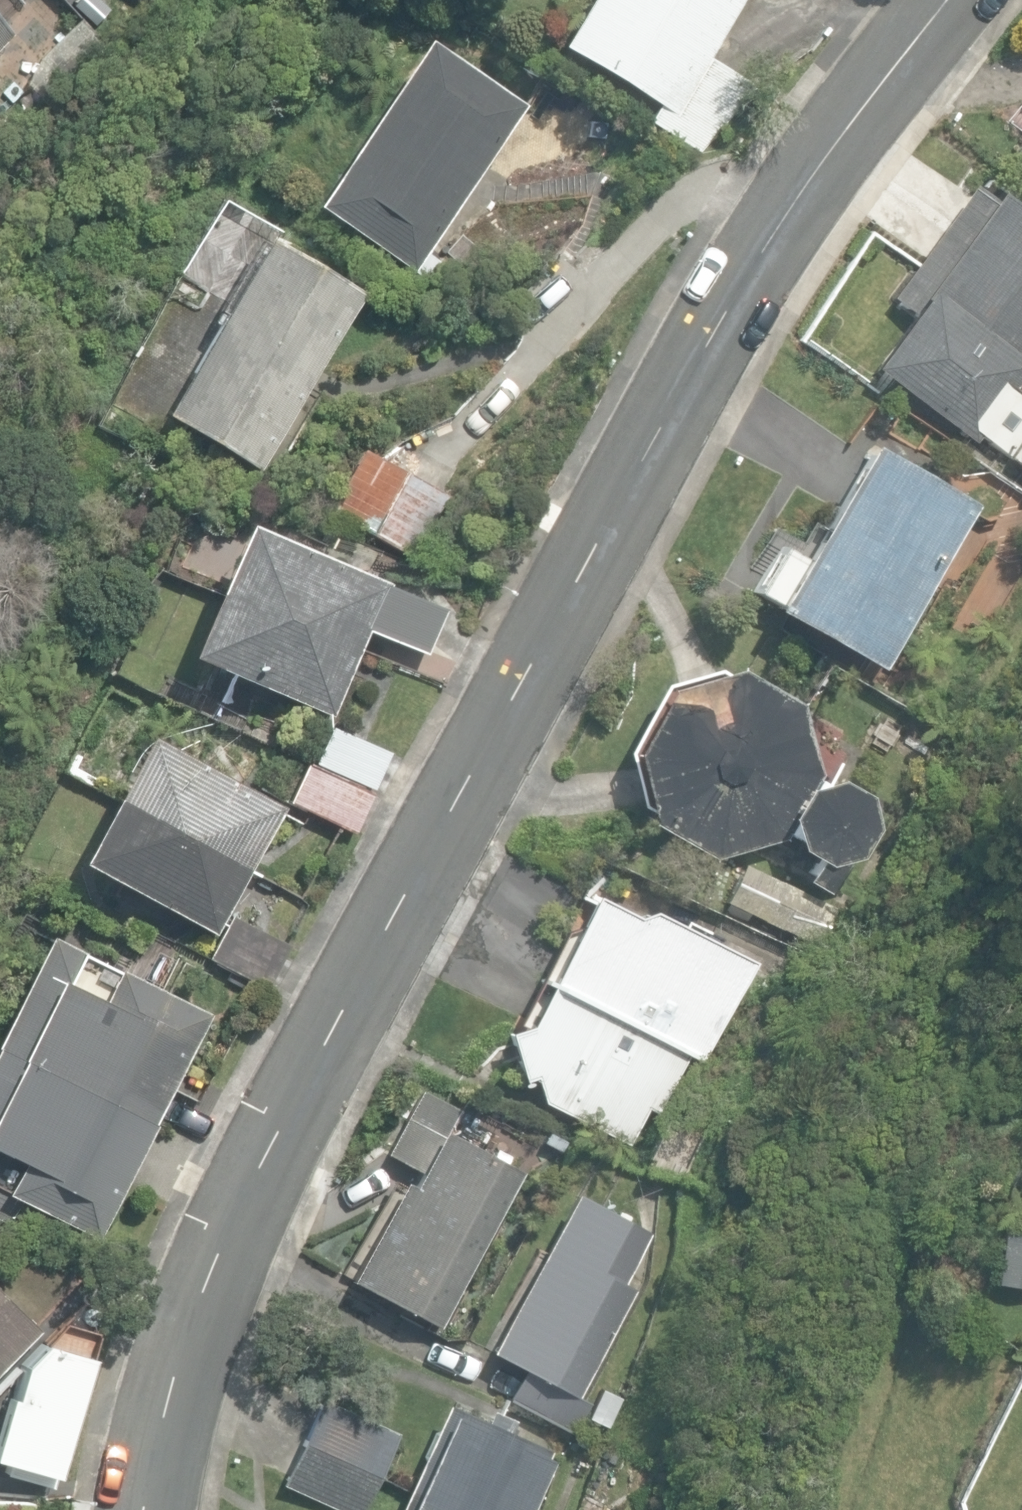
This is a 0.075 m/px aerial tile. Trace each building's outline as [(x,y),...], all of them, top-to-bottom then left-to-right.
[(71,12),(59,0),(48,0),(31,16),(49,34),(71,12)] [(706,155),(749,82),(707,57),(741,0),(582,0),(556,45),(659,106),(649,122),(706,155)] [(10,32),(0,22),(0,42),(10,32)] [(55,111),(109,53),(76,24),(23,81),(55,111)] [(312,205),(413,272),(524,105),(423,38),(312,205)] [(1010,457),(1021,440),(1021,397),(1012,390),(1021,375),(1021,211),(995,191),(989,201),(968,186),(888,297),(911,314),(872,368),(973,441),(978,434),(1010,457)] [(162,414),(259,470),(362,293),(265,237),(162,414)] [(512,312),(542,336),(587,279),(558,255),(512,312)] [(751,596),(877,666),(969,503),(862,442),(799,555),(780,544),(751,596)] [(321,510),(411,560),(447,494),(356,444),(321,510)] [(185,655),(330,714),(366,626),(426,650),(444,608),(239,522),(185,655)] [(804,879),(825,891),(844,856),(856,853),(873,824),(863,796),(834,779),(829,781),(819,777),(819,773),(800,703),(736,669),(723,673),(716,670),(662,685),(625,751),(641,805),(647,808),(650,823),(713,857),(769,841),(778,836),(814,857),(804,879)] [(371,790),(389,751),(331,725),(313,764),(371,790)] [(74,861),(214,934),(281,806),(141,733),(74,861)] [(353,830),(371,790),(313,764),(308,762),(289,802),(353,830)] [(726,903),(820,947),(838,909),(744,865),(726,903)] [(703,1061),(752,961),(648,910),(643,921),(590,894),(545,984),(688,1054),(703,1061)] [(207,958),(267,988),(289,944),(230,913),(207,958)] [(47,933),(0,1029),(0,1050),(155,1125),(209,1013),(47,933)] [(659,1114),(688,1054),(545,984),(526,1023),(505,1031),(522,1080),(532,1077),(541,1102),(629,1145),(647,1108),(659,1114)] [(0,1050),(0,1220),(14,1227),(26,1202),(99,1238),(155,1125),(0,1050)] [(351,1279),(440,1325),(521,1170),(446,1131),(457,1109),(419,1089),(386,1154),(418,1171),(411,1184),(402,1180),(351,1279)] [(505,1396),(569,1434),(587,1405),(576,1398),(638,1292),(622,1282),(650,1234),(572,1188),(490,1349),(522,1367),(505,1396)] [(1021,1285),(1021,1224),(1004,1222),(995,1281),(1021,1285)] [(39,1328),(0,1290),(0,1368),(39,1328)] [(587,1417),(608,1427),(622,1399),(602,1388),(587,1417)] [(301,1442),(374,1476),(394,1431),(322,1398),(301,1442)] [(444,1509),(524,1509),(551,1448),(509,1429),(514,1419),(492,1409),(486,1421),(446,1403),(406,1491),(444,1509)] [(51,1486),(54,1429),(0,1426),(0,1483),(51,1486)] [(301,1442),(282,1483),(339,1509),(358,1509),(374,1476),(301,1442)] [(406,1491),(397,1509),(444,1509),(406,1491)]
